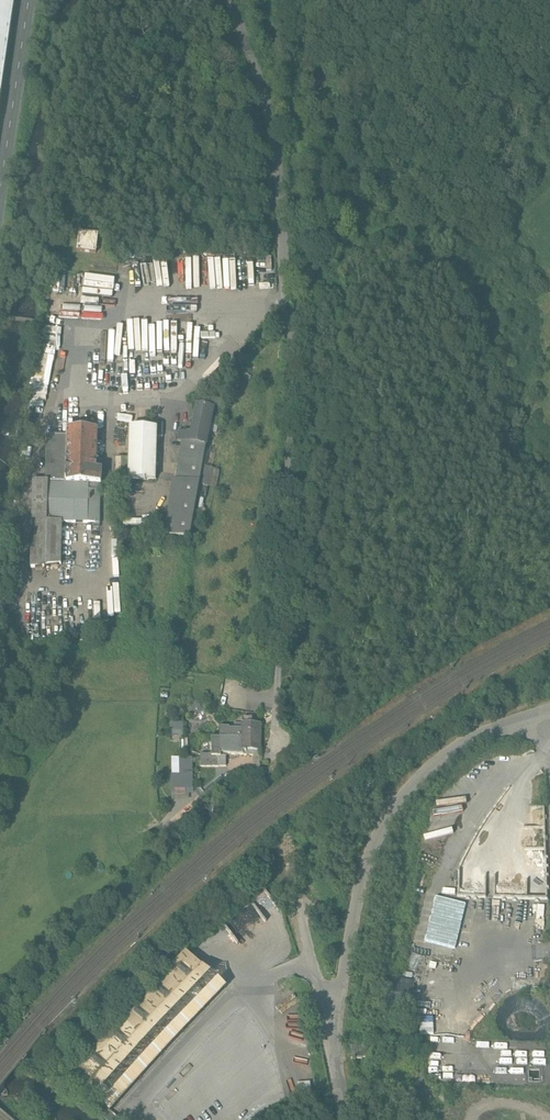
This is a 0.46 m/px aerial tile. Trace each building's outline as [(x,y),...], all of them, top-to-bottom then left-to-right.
[(15,0),(0,0),(0,101),(15,0)] [(98,234),(79,232),(77,252),(96,254),(98,234)] [(217,330),(217,324),(187,324),(187,337),(202,337),(202,330),(217,330)] [(220,401),(206,399),(199,406),(213,409),(220,401)] [(213,409),(199,406),(196,410),(191,434),(179,432),(177,442),(184,443),(206,447),(210,425),(212,416),(213,409)] [(219,417),(212,416),(210,425),(218,426),(219,417)] [(153,429),(130,428),(129,480),(155,481),(155,431),(153,429)] [(97,431),(68,430),(68,436),(48,436),(46,482),(33,482),(32,568),(62,564),(63,522),(98,523),(99,505),(100,505),(101,484),(101,471),(95,471),(97,431)] [(206,447),(184,443),(181,459),(177,482),(174,482),(166,536),(190,537),(197,496),(203,467),(206,447)] [(210,468),(203,467),(197,496),(205,498),(210,468)] [(241,699),(220,697),(219,705),(240,707),(241,699)] [(199,699),(191,702),(195,712),(203,709),(199,699)] [(251,715),(242,715),(242,726),(228,726),(228,725),(221,725),(221,734),(260,734),(260,721),(251,721),(251,715)] [(221,734),(220,734),(220,735),(212,735),(212,750),(207,751),(200,751),(200,763),(226,763),(226,750),(243,750),(243,751),(260,751),(260,734),(221,734)] [(284,873),(279,869),(276,872),(281,877),(284,873)] [(245,904),(202,936),(213,947),(249,907),(245,904)] [(185,952),(71,1076),(110,1112),(224,988),(185,952)] [(296,986),(279,990),(293,1046),(311,1042),(296,986)]
